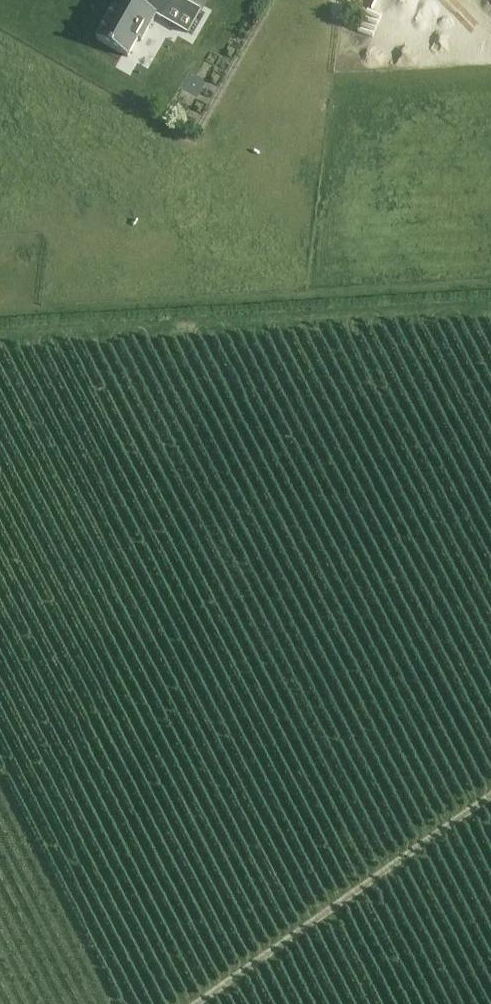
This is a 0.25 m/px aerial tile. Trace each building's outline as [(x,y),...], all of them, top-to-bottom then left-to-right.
[(97,40),(128,57),(139,39),(142,41),(156,15),(163,19),(164,18),(174,0),(120,0),(97,40)]
